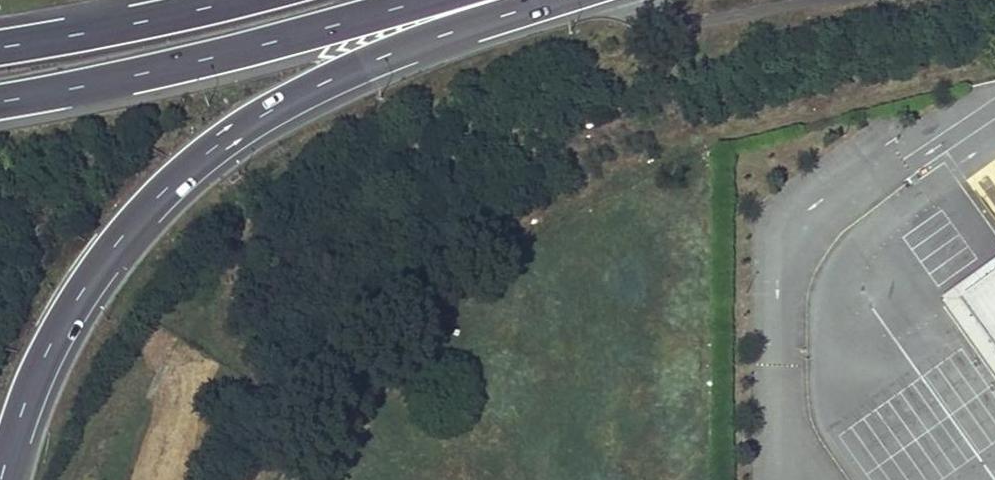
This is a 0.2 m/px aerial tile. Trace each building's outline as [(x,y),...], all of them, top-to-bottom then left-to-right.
[(962,305),(994,351),(994,282),(962,305)]
